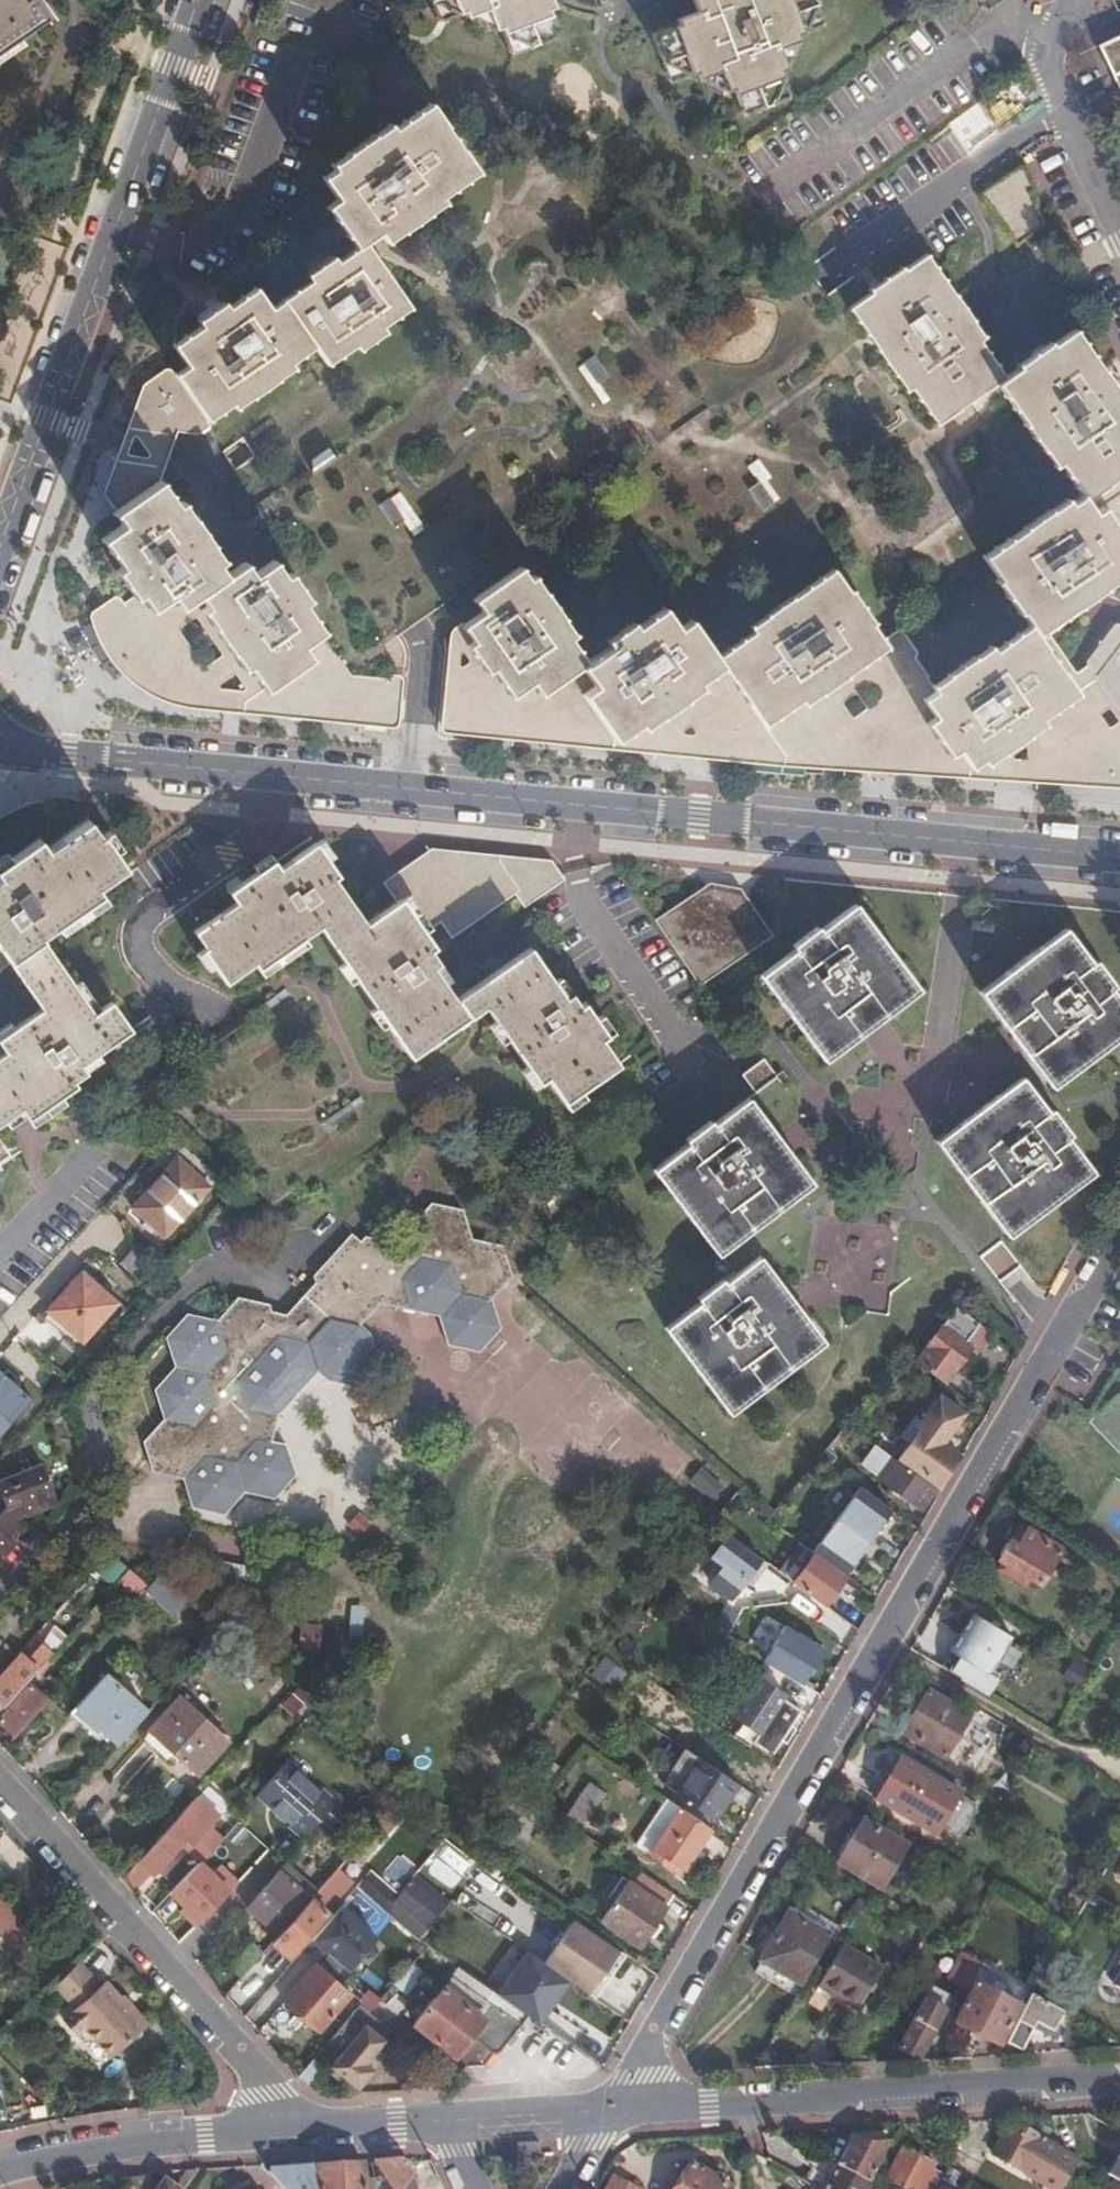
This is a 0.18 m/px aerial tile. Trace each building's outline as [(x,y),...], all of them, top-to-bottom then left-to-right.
[(31,0),(0,0),(0,61),(1,60),(49,28),(31,0)] [(432,5),(466,14),(469,21),(490,13),(498,33),(505,31),(514,57),(560,39),(551,14),(556,12),(552,0),(430,0),(432,5)] [(556,12),(561,0),(552,0),(556,12)] [(696,20),(677,27),(679,30),(655,40),(672,84),(695,75),(697,80),(718,72),(724,92),(733,89),(742,118),(793,99),(783,71),(787,70),(779,50),(799,42),(800,41),(798,37),(805,35),(793,0),(689,0),(696,20)] [(805,35),(826,27),(816,0),(793,0),(805,35)] [(466,14),(432,5),(439,22),(466,14)] [(1099,47),(1119,90),(1119,36),(1099,47)] [(779,50),(787,70),(799,42),(779,50)] [(718,72),(697,80),(724,92),(718,72)] [(478,177),(431,106),(396,132),(391,125),(334,166),(338,174),(326,181),(339,201),(330,209),(357,249),(339,261),(335,255),(307,274),(311,282),(273,308),(260,290),(229,312),(224,305),(197,324),(202,331),(176,349),(188,371),(152,397),(132,451),(117,494),(127,508),(117,516),(126,529),(104,544),(121,568),(113,573),(132,600),(105,620),(110,634),(114,643),(121,654),(131,667),(141,677),(155,687),(172,695),(187,700),(204,702),(215,695),(167,624),(203,597),(211,609),(207,612),(249,672),(253,669),(284,713),(397,724),(402,684),(362,678),(312,609),(319,603),(300,576),(292,581),(280,563),(261,577),(252,566),(234,579),(226,567),(231,563),(188,504),(182,508),(165,484),(175,478),(168,472),(172,461),(179,441),(191,442),(204,440),(217,431),(212,422),(235,406),(240,412),(297,373),(292,365),(315,348),(329,368),(358,349),(362,354),(389,335),(385,329),(414,308),(375,251),(385,244),(387,248),(445,207),(442,203),(478,177)] [(982,396),(1000,383),(974,346),(980,341),(921,261),(906,272),(904,269),(871,293),(874,296),(851,313),(910,394),(913,392),(939,428),(959,414),(956,410),(979,393),(982,396)] [(1051,345),(1017,366),(1020,370),(1000,383),(1055,471),(1062,466),(1084,503),(1073,509),(1070,503),(983,558),(997,580),(994,582),(1013,614),(1018,611),(1025,623),(999,641),(995,635),(941,675),(911,639),(889,654),(874,634),(878,632),(855,597),(851,600),(835,576),(752,634),(758,642),(721,668),(695,629),(682,638),(664,611),(609,648),(611,651),(588,665),(572,642),(575,639),(535,578),(530,581),(524,571),(476,603),(483,615),(463,630),(458,634),(456,637),(454,640),(452,649),(454,730),(541,738),(658,748),(788,759),(893,769),(1016,776),(1119,781),(1119,624),(1117,624),(1074,684),(1031,631),(1119,576),(1119,403),(1077,334),(1054,348),(1051,345)] [(593,355),(577,364),(591,387),(607,378),(593,355)] [(761,508),(779,497),(756,460),(745,466),(755,481),(747,486),(761,508)] [(382,502),(391,520),(407,512),(398,494),(382,502)] [(93,820),(52,850),(45,840),(0,871),(0,876),(3,881),(0,884),(0,1175),(19,1162),(2,1139),(32,1118),(40,1129),(88,1095),(84,1089),(98,1079),(93,1072),(142,1037),(121,1007),(104,1019),(48,938),(108,895),(103,890),(131,870),(108,836),(105,838),(93,820)] [(550,890),(529,865),(438,857),(390,884),(400,901),(366,924),(337,882),(341,879),(319,847),(281,873),(272,861),(227,892),(235,905),(192,935),(204,953),(200,955),(223,989),(255,968),(261,977),(323,936),(412,1064),(488,1014),(541,1090),(550,1084),(567,1109),(624,1070),(606,1044),(612,1040),(590,1008),(583,1012),(573,999),(569,1002),(534,952),(459,1002),(438,971),(444,968),(435,954),(441,950),(429,933),(444,923),(456,939),(527,892),(533,901),(550,890)] [(708,892),(704,886),(663,913),(658,918),(700,979),(764,935),(734,891),(728,896),(708,892)] [(922,992),(861,907),(826,933),(822,929),(797,948),(800,953),(765,979),(826,1063),(922,992)] [(984,993),(1054,1087),(1119,1038),(1119,998),(1113,989),(1117,986),(1099,963),(1095,965),(1069,931),(984,993)] [(740,1073),(752,1091),(775,1076),(763,1058),(740,1073)] [(1052,1114),(1026,1078),(940,1140),(1011,1237),(1096,1176),(1070,1138),(1074,1134),(1057,1111),(1052,1114)] [(720,1127),(717,1123),(690,1142),(693,1147),(658,1172),(721,1258),(816,1185),(784,1142),(755,1102),(720,1127)] [(209,1189),(178,1160),(132,1211),(163,1239),(209,1189)] [(506,1272),(498,1242),(467,1236),(458,1207),(424,1201),(404,1222),(406,1231),(396,1243),(359,1236),(355,1240),(347,1232),(306,1275),(307,1280),(278,1310),(266,1308),(263,1299),(232,1293),(209,1318),(184,1312),(162,1336),(169,1362),(148,1383),(155,1413),(134,1435),(142,1465),(173,1474),(181,1501),(212,1511),(234,1488),(264,1497),(286,1472),(277,1443),(264,1439),(268,1413),(309,1371),(317,1378),(348,1384),(371,1358),(362,1329),(354,1321),(372,1302),(434,1310),(446,1344),(479,1351),(496,1329),(486,1295),(506,1272)] [(979,1255),(996,1279),(1017,1265),(1000,1241),(979,1255)] [(148,1288),(159,1275),(129,1249),(118,1261),(148,1288)] [(727,1282),(702,1299),(705,1303),(669,1329),(731,1414),(826,1343),(766,1259),(730,1285),(727,1282)] [(113,1305),(80,1277),(47,1314),(79,1343),(113,1305)] [(916,1362),(946,1383),(969,1349),(961,1344),(975,1325),(954,1310),(916,1362)] [(961,1344),(969,1349),(974,1353),(987,1334),(975,1325),(961,1344)] [(0,1374),(0,1434),(30,1400),(0,1374)] [(957,1456),(920,1429),(899,1459),(936,1485),(957,1456)] [(920,1508),(935,1488),(893,1459),(878,1479),(891,1488),(886,1495),(900,1505),(905,1498),(920,1508)] [(46,1466),(0,1479),(0,1481),(6,1502),(3,1505),(1,1503),(0,1504),(0,1547),(6,1552),(17,1540),(12,1535),(23,1524),(20,1518),(27,1511),(33,1508),(35,1512),(58,1504),(46,1466)] [(709,1502),(723,1487),(702,1466),(687,1481),(709,1502)] [(774,1511),(742,1548),(744,1550),(768,1521),(795,1540),(804,1546),(840,1495),(871,1515),(880,1502),(849,1481),(842,1491),(820,1475),(797,1508),(791,1505),(787,1511),(779,1505),(774,1511)] [(768,1521),(744,1550),(754,1557),(761,1562),(776,1544),(786,1552),(795,1540),(768,1521)] [(1011,1539),(998,1558),(1020,1573),(1015,1580),(1037,1595),(1042,1587),(1053,1595),(1076,1562),(1044,1540),(1045,1539),(1032,1529),(1030,1531),(1022,1526),(1013,1541),(1011,1539)] [(754,1557),(744,1550),(725,1538),(713,1553),(721,1558),(705,1582),(727,1597),(754,1557)] [(109,1553),(93,1571),(113,1588),(129,1570),(109,1553)] [(166,1569),(148,1588),(167,1604),(184,1585),(166,1569)] [(129,1570),(113,1588),(132,1605),(144,1593),(148,1588),(129,1570)] [(184,1585),(167,1604),(162,1609),(170,1615),(191,1592),(184,1585)] [(167,1604),(148,1588),(144,1593),(162,1609),(167,1604)] [(973,1617),(951,1652),(940,1669),(947,1674),(986,1697),(999,1674),(989,1668),(1008,1638),(973,1617)] [(44,1645),(54,1654),(70,1636),(59,1627),(44,1645)] [(5,1708),(54,1654),(44,1645),(37,1652),(33,1649),(0,1685),(0,1703),(5,1708)] [(787,1649),(775,1669),(801,1684),(813,1664),(787,1649)] [(1077,1687),(1088,1667),(1071,1658),(1060,1678),(1077,1687)] [(732,1737),(750,1749),(753,1743),(758,1731),(751,1726),(758,1714),(744,1705),(759,1680),(752,1676),(729,1714),(741,1722),(732,1737)] [(758,1731),(753,1743),(770,1754),(799,1711),(780,1699),(784,1695),(773,1688),(759,1680),(744,1705),(758,1714),(751,1726),(758,1731)] [(667,1695),(647,1682),(630,1711),(650,1723),(667,1695)] [(96,1683),(67,1717),(109,1753),(138,1720),(96,1683)] [(14,1737),(45,1703),(30,1689),(0,1722),(0,1725),(14,1737)] [(928,1694),(901,1737),(943,1762),(969,1720),(928,1694)] [(226,1742),(178,1698),(147,1731),(197,1775),(226,1742)] [(709,1818),(733,1782),(696,1757),(671,1794),(709,1818)] [(900,1761),(875,1800),(912,1823),(937,1783),(900,1761)] [(316,1794),(284,1763),(256,1793),(287,1823),(284,1827),(297,1839),(332,1803),(318,1791),(316,1794)] [(547,1784),(532,1802),(578,1832),(603,1794),(587,1783),(574,1802),(547,1784)] [(189,1805),(134,1865),(146,1875),(150,1878),(184,1839),(192,1846),(208,1827),(211,1824),(189,1805)] [(681,1870),(709,1828),(678,1809),(651,1850),(681,1870)] [(863,1823),(838,1865),(881,1891),(907,1849),(863,1823)] [(226,1843),(208,1827),(192,1846),(186,1852),(196,1861),(169,1892),(198,1920),(226,1889),(204,1868),(226,1843)] [(366,1873),(354,1890),(421,1938),(452,1895),(496,1926),(517,1897),(439,1840),(398,1896),(366,1873)] [(364,1864),(350,1851),(315,1891),(323,1899),(343,1878),(349,1882),(364,1864)] [(134,1865),(120,1881),(119,1883),(129,1894),(146,1875),(134,1865)] [(309,1898),(313,1894),(282,1867),(245,1908),(276,1936),(309,1898)] [(663,1907),(672,1894),(637,1870),(628,1884),(626,1883),(600,1923),(638,1947),(664,1908),(663,1907)] [(276,1936),(270,1942),(287,1958),(326,1914),(309,1898),(276,1936)] [(831,1938),(837,1928),(795,1904),(789,1914),(831,1938)] [(753,1973),(796,1998),(831,1938),(789,1914),(753,1973)] [(573,1919),(540,1964),(569,1984),(588,1998),(620,1953),(573,1919)] [(841,1945),(817,1985),(856,2008),(879,1968),(841,1945)] [(963,1954),(949,1980),(969,1991),(983,1966),(963,1954)] [(76,1960),(52,1985),(74,2005),(62,2018),(77,2031),(85,2025),(113,2051),(148,2015),(129,1996),(127,1999),(118,1991),(102,1975),(97,1981),(76,1960)] [(409,1994),(421,1970),(408,1963),(395,1987),(409,1994)] [(569,1984),(540,1964),(519,1991),(535,2003),(529,2011),(543,2021),(569,1984)] [(348,1996),(314,1966),(282,2002),(317,2032),(348,1996)] [(983,1966),(974,1983),(977,1985),(956,2024),(999,2047),(1020,2008),(993,1992),(1002,1977),(983,1966)] [(518,2024),(450,1977),(413,2025),(457,2061),(458,2060),(465,2066),(484,2063),(491,2053),(494,2055),(499,2054),(518,2024)] [(935,1982),(901,2046),(922,2057),(955,1994),(935,1982)] [(127,1999),(129,1996),(121,1988),(118,1991),(127,1999)] [(1056,2027),(1063,2014),(1032,1996),(1006,2042),(1020,2051),(1039,2018),(1056,2027)] [(350,2014),(328,2040),(337,2049),(333,2055),(338,2059),(330,2068),(354,2088),(366,2074),(359,2068),(381,2042),(379,2040),(387,2030),(370,2016),(362,2025),(350,2014)] [(1102,2123),(1084,2153),(1119,2173),(1119,2133),(1102,2123)] [(1066,2178),(1077,2159),(1041,2138),(1025,2129),(1008,2132),(993,2156),(1022,2172),(1031,2158),(1066,2178)] [(868,2183),(890,2143),(846,2146),(836,2165),(868,2183)] [(942,2176),(930,2170),(933,2163),(898,2145),(882,2176),(907,2188),(936,2188),(940,2181),(942,2176)] [(405,2159),(402,2156),(372,2159),(392,2188),(403,2188),(409,2181),(415,2172),(405,2159)] [(271,2162),(271,2171),(316,2166),(315,2157),(271,2162)] [(361,2160),(327,2164),(318,2165),(321,2188),(364,2188),(361,2160)] [(201,2165),(192,2165),(189,2166),(173,2186),(176,2188),(183,2188),(201,2165)] [(266,2172),(282,2188),(321,2188),(318,2165),(316,2166),(271,2171),(266,2172)] [(836,2165),(823,2188),(877,2188),(868,2183),(836,2165)] [(677,2188),(726,2188),(727,2187),(691,2166),(677,2188)] [(173,2186),(164,2179),(156,2187),(145,2178),(125,2182),(132,2188),(176,2188),(173,2186)] [(608,2188),(635,2188),(614,2178),(608,2188)] [(409,2181),(403,2188),(412,2188),(409,2181)]
